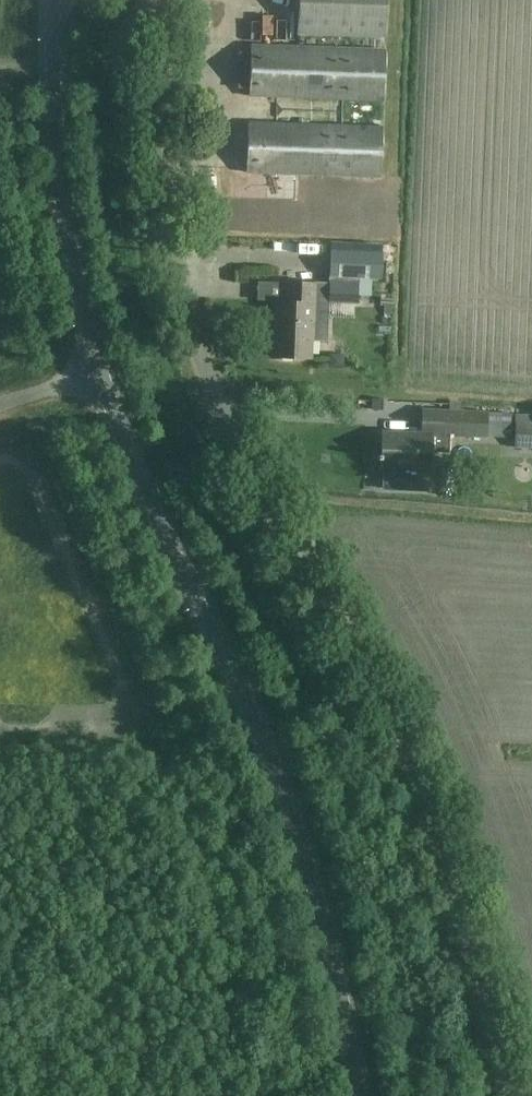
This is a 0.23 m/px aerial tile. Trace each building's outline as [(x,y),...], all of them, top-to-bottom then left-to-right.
[(386,37),(387,0),(298,0),(297,34),(386,37)] [(249,103),(383,108),(385,49),(251,44),(249,103)] [(380,178),(382,122),(248,117),(246,173),(380,178)] [(328,302),(357,303),(358,281),(329,280),(328,302)] [(317,283),(288,282),(287,302),(277,301),(275,357),(311,359),(312,323),(316,324),(317,283)] [(431,469),(432,437),(486,439),(487,414),(423,411),(422,437),(382,435),(381,467),(384,467),(383,489),(403,489),(404,468),(431,469)] [(531,450),(531,425),(515,424),(514,450),(531,450)]
